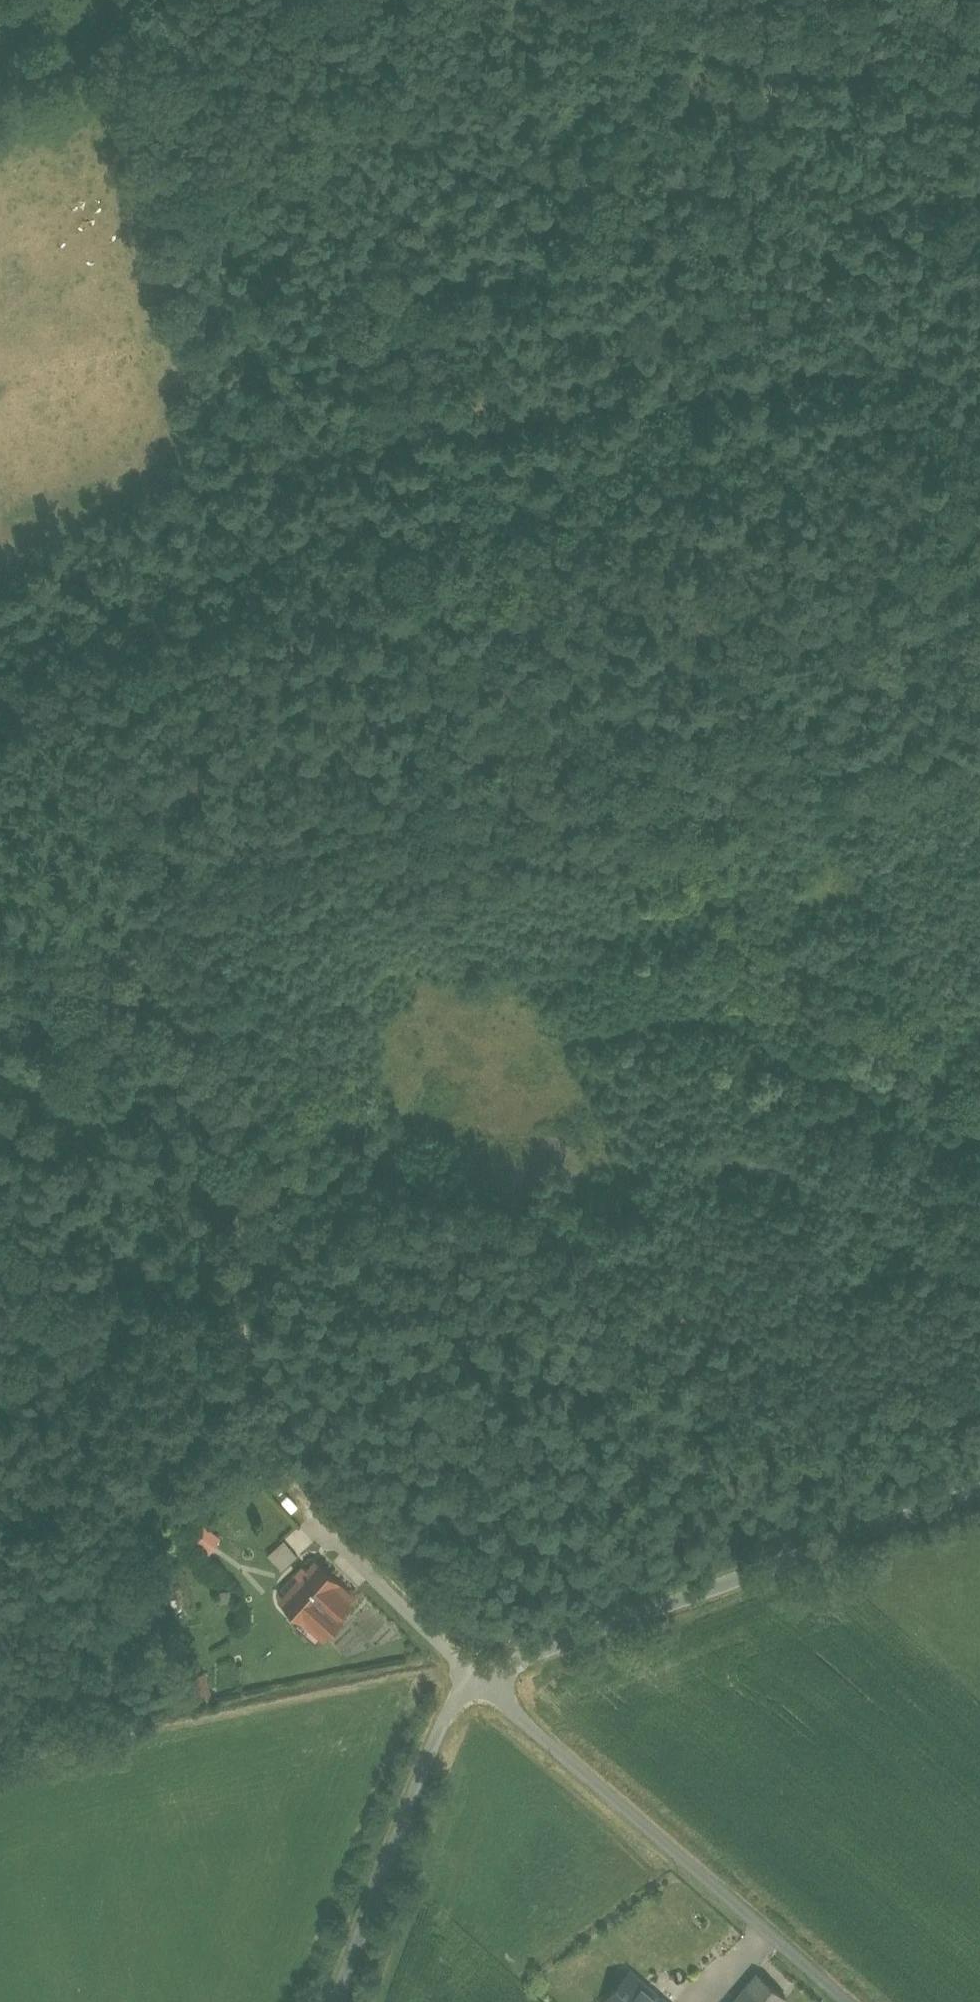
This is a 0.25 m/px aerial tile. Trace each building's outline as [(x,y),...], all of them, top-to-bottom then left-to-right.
[(229,1540),(211,1527),(200,1543),(217,1556),(229,1540)] [(290,1569),(304,1554),(289,1539),(275,1554),(290,1569)] [(363,1591),(320,1555),(311,1564),(308,1561),(300,1570),(304,1573),(284,1596),(329,1634),(346,1614),(344,1613),(363,1591)] [(637,1967),(608,2001),(609,2001),(679,2001),(637,1967)] [(791,1999),(761,1974),(755,1981),(737,2001),(789,2001),(791,1999)]
